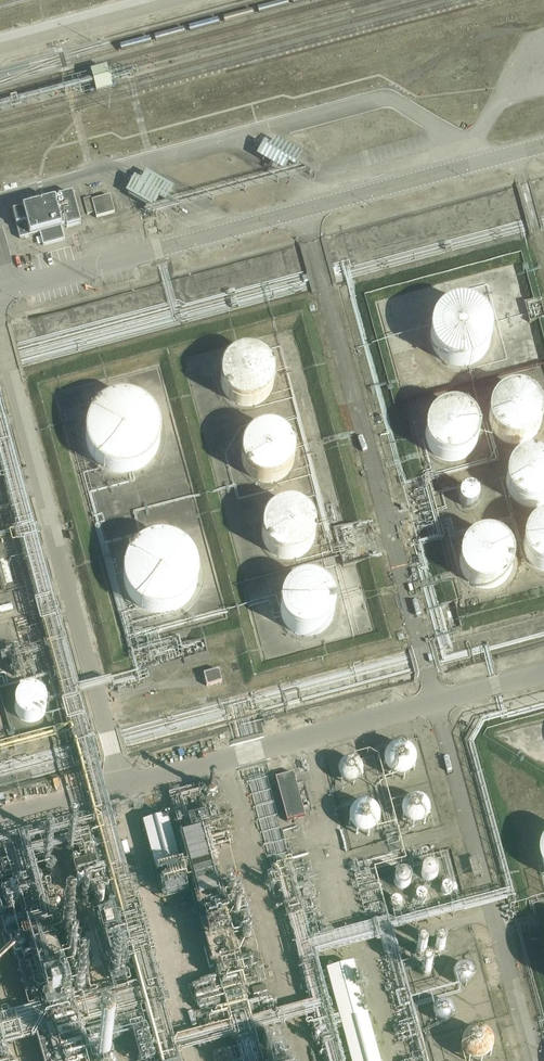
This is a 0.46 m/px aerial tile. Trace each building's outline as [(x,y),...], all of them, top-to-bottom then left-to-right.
[(261,132),(254,143),(260,147),(267,136),(261,132)] [(303,157),(276,142),(271,151),(265,148),(258,159),(285,174),(290,165),(296,169),(303,157)] [(173,190),(146,175),(140,184),(134,181),(126,196),(153,212),(158,203),(164,206),(173,190)] [(66,228),(80,224),(72,194),(58,197),(59,199),(12,211),(19,238),(39,232),(43,245),(64,239),(60,227),(66,226),(66,228)] [(114,213),(109,196),(92,201),(91,198),(83,200),(87,214),(94,212),(96,218),(114,213)] [(465,366),(472,364),(480,360),(486,353),(490,346),(491,337),(491,329),(487,321),(482,314),(476,309),(469,306),(461,305),(454,306),(447,309),(440,313),(435,319),(432,326),(430,334),(431,341),(433,349),(437,355),(443,360),(450,364),(457,366),(465,366)] [(221,379),(222,387),(225,394),(230,400),(236,404),(243,406),(250,407),(258,405),(264,402),(270,396),(273,389),(275,382),(274,374),(271,366),(266,360),(260,356),(253,354),(245,353),(238,355),(231,359),(226,365),(222,372),(221,379)] [(494,432),(499,438),(505,443),(512,445),(520,445),(528,444),(534,440),(539,434),(543,427),(543,422),(543,416),(543,412),(541,405),(536,399),(529,394),(522,392),(514,392),(507,394),(500,398),(495,403),(492,410),(490,418),(491,425),(494,432)] [(161,447),(162,439),(161,431),(159,424),(156,418),(151,412),(145,407),(138,403),(133,401),(128,400),(124,400),(117,401),(110,402),(104,406),(99,409),(97,411),(92,416),(90,419),(88,424),(86,431),(85,438),(86,446),(87,452),(91,459),(96,465),(102,471),(108,474),(114,476),(119,477),(123,477),(129,477),(137,475),(143,472),(148,468),(150,466),(155,461),(159,454),(161,447)] [(438,459),(445,461),(453,462),(461,460),(468,456),(473,451),(477,444),(478,436),(478,428),(475,421),(470,415),(463,410),(456,408),(448,407),(440,409),(433,414),(428,420),(425,426),(424,434),(424,441),(427,448),(432,454),(438,459)] [(242,451),(241,458),(243,465),(246,472),(252,477),(259,481),(266,483),(274,482),(281,479),(287,475),(291,468),(294,461),(294,453),(292,445),(288,439),(282,434),(276,430),(268,429),(261,430),(254,433),(248,438),(244,444),(242,451)] [(512,496),(518,502),(525,505),(533,506),(541,505),(543,504),(543,456),(539,454),(531,454),(524,455),(518,458),(513,463),(509,469),(507,476),(507,483),(509,490),(512,496)] [(473,510),(477,507),(480,503),(480,498),(478,494),(475,491),(471,490),(466,490),(463,492),(460,496),(459,500),(460,505),(464,508),(468,510),(473,510)] [(262,534),(264,542),(268,548),(273,554),(280,557),(288,559),(296,558),(303,554),(309,549),(312,543),(314,536),(315,529),(313,522),(309,516),(304,511),(297,507),(290,506),(282,506),(275,509),(269,514),(265,520),(262,527),(262,534)] [(543,521),(537,523),(531,528),(527,534),(524,541),(524,549),(525,556),(529,563),(534,568),(541,572),(543,572),(543,521)] [(478,588),(485,589),(493,588),(501,585),(507,579),(511,572),(513,565),(512,557),(509,549),(504,543),(498,539),(491,536),(483,536),(476,537),(469,541),(464,547),(460,553),(459,561),(459,568),(462,575),(466,581),(472,585),(478,588)] [(199,582),(199,578),(198,571),(196,564),(192,557),(188,551),(185,549),(181,546),(175,543),(171,542),(167,541),(161,540),(155,541),(151,542),(147,543),(141,546),(135,551),(130,557),(126,563),(124,570),(123,578),(124,584),(125,591),(127,595),(129,599),(133,604),(138,608),(146,613),(152,615),(160,616),(166,616),(173,614),(179,612),(182,610),(186,606),(192,600),(196,594),(198,587),(199,582)] [(2,553),(7,576),(14,574),(9,551),(2,553)] [(280,606),(280,614),(282,622),(286,628),(292,634),(300,637),(308,638),(316,636),(323,633),(329,627),(332,621),(334,614),(334,606),(332,599),(329,593),(323,588),(316,584),(308,582),(300,583),(293,586),(286,592),(282,598),(280,606)] [(0,599),(0,604),(0,605),(14,602),(12,596),(0,599)] [(218,660),(202,665),(206,679),(222,675),(218,660)] [(14,713),(15,719),(17,724),(21,727),(26,730),(32,730),(37,728),(41,725),(44,720),(45,715),(44,710),(42,706),(39,703),(35,700),(30,699),(24,700),(19,703),(16,708),(14,713)] [(35,772),(76,761),(68,728),(45,734),(48,745),(22,752),(24,761),(29,760),(28,755),(31,754),(35,772)] [(417,765),(417,761),(417,758),(416,755),(414,752),(413,750),(411,748),(408,747),(406,746),(402,745),(398,745),(395,746),(392,747),(390,749),(388,751),(386,754),(385,758),(384,761),(384,764),(385,767),(387,770),(388,772),(391,774),(394,776),(396,777),(400,778),(404,778),(406,777),(409,775),(412,774),(414,771),(415,769),(417,765)] [(339,777),(342,781),(346,783),(350,784),(355,783),(359,780),(361,776),(362,771),(361,766),(358,762),(353,759),(348,759),(344,761),(340,764),(338,768),(337,772),(339,777)] [(286,821),(304,816),(293,774),(275,779),(286,821)] [(430,815),(430,812),(429,807),(427,803),(426,802),(424,800),(421,798),(419,798),(416,797),(414,797),(411,798),(408,799),(406,801),(404,803),(402,805),(401,809),(401,811),(401,814),(402,817),(403,819),(405,821),(407,823),(409,824),(413,826),(415,826),(417,826),(421,825),(423,824),(426,822),(427,820),(429,817),(430,815)] [(359,834),(365,835),(370,833),(375,830),(378,825),(380,819),(379,813),(376,808),(371,805),(366,803),(361,803),(356,805),(352,808),(349,812),(347,818),(348,823),(350,828),(354,832),(359,834)] [(155,873),(180,866),(166,817),(142,824),(155,873)] [(183,859),(203,854),(197,822),(177,826),(183,859)] [(203,873),(191,876),(194,891),(213,887),(206,860),(200,862),(203,873)] [(422,873),(423,877),(425,880),(428,881),(432,881),(435,879),(437,875),(437,871),(434,868),(430,866),(426,867),(423,869),(422,873)] [(396,881),(398,885),(401,887),(406,888),(410,886),(412,882),(412,878),(411,875),(408,873),(404,872),(400,874),(397,877),(396,881)] [(183,876),(163,877),(164,888),(184,886),(183,876)] [(441,888),(443,890),(446,891),(449,890),(451,887),(451,884),(449,881),(445,881),(442,882),(441,885),(441,888)] [(416,891),(415,895),(416,898),(419,900),(422,900),(425,898),(426,895),(425,891),(422,889),(418,889),(416,891)] [(390,900),(390,903),(393,907),(397,907),(401,905),(402,901),(400,898),(397,896),(393,896),(391,898),(390,900)] [(66,916),(76,913),(74,906),(64,908),(66,916)] [(96,913),(99,923),(107,920),(103,911),(96,913)] [(48,935),(38,938),(41,949),(51,946),(48,935)] [(430,962),(423,952),(416,956),(424,967),(430,962)] [(352,964),(325,971),(349,1060),(378,1060),(352,964)] [(478,977),(479,973),(479,970),(477,967),(474,965),(471,964),(467,964),(463,966),(461,969),(460,973),(461,977),(463,980),(466,982),(469,983),(473,982),(476,980),(478,977)] [(41,975),(43,990),(52,988),(50,973),(41,975)] [(457,1009),(457,1006),(457,1004),(456,1002),(454,999),(452,997),(450,997),(448,996),(444,997),(442,998),(440,999),(439,1001),(438,1003),(437,1006),(438,1010),(439,1013),(443,1015),(445,1016),(447,1016),(451,1016),(454,1014),(456,1011),(457,1009)] [(500,1048),(500,1044),(500,1041),(499,1038),(498,1035),(496,1033),(493,1030),(491,1029),(488,1028),(485,1028),(481,1028),(478,1029),(475,1030),(472,1033),(470,1035),(469,1038),(468,1041),(467,1044),(468,1047),(468,1050),(470,1053),(471,1055),(474,1057),(477,1059),(479,1060),(483,1060),(485,1060),(489,1060),(492,1058),(495,1057),(497,1054),(499,1051),(500,1048)] [(96,1048),(97,1051),(100,1054),(104,1055),(108,1053),(110,1050),(111,1047),(110,1044),(107,1041),(104,1040),(100,1041),(97,1044),(96,1048)]
